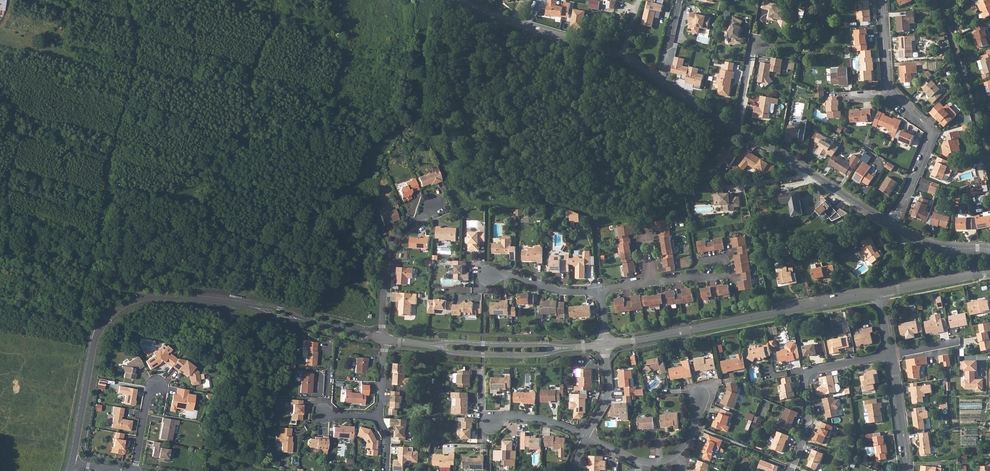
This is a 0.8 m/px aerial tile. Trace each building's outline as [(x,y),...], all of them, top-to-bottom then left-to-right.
[(557,0),(549,0),(546,15),(553,16),(553,14),(557,15),(557,16),(562,17),(563,17),(569,18),(571,3),(565,2),(564,7),(556,6),(557,0)] [(599,10),(600,1),(593,0),(590,0),(589,8),(599,10)] [(765,0),(764,0),(763,8),(770,10),(772,11),(772,12),(769,14),(768,18),(774,20),(774,18),(775,18),(776,17),(778,18),(779,19),(780,19),(779,22),(782,27),(790,22),(787,17),(788,14),(785,13),(786,10),(776,7),(777,3),(765,0)] [(869,5),(870,5),(870,0),(860,1),(860,10),(859,10),(859,14),(858,14),(858,20),(861,19),(861,22),(869,22),(871,21),(870,9),(869,9),(869,5)] [(980,4),(983,9),(981,10),(985,18),(989,16),(989,0),(988,0),(980,4)] [(616,2),(608,1),(608,4),(607,8),(615,9),(616,7),(616,2)] [(642,25),(652,27),(656,11),(662,12),(664,5),(650,2),(648,10),(646,9),(642,25)] [(585,11),(573,9),(569,26),(581,28),(585,11)] [(910,23),(915,23),(914,11),(906,11),(907,16),(897,17),(897,25),(898,25),(899,32),(911,31),(910,23)] [(710,17),(691,13),(689,21),(690,21),(691,22),(691,25),(689,24),(689,28),(691,28),(690,31),(698,33),(699,27),(707,29),(710,17)] [(734,17),(731,23),(732,23),(729,31),(730,45),(742,44),(741,37),(740,37),(739,33),(740,33),(743,28),(740,27),(743,22),(734,17)] [(976,42),(978,48),(989,45),(989,40),(989,39),(988,36),(989,36),(986,22),(977,26),(979,31),(977,32),(975,33),(976,37),(977,37),(978,41),(976,42)] [(868,37),(867,29),(854,30),(855,39),(856,39),(857,46),(857,51),(861,51),(868,50),(867,45),(866,37),(868,37)] [(912,41),(916,41),(915,36),(901,37),(901,41),(899,41),(900,48),(901,48),(901,51),(899,51),(899,58),(918,57),(919,56),(918,54),(917,53),(913,53),(912,41)] [(862,58),(861,58),(862,81),(873,81),(872,71),(874,71),(873,62),(873,58),(872,58),(871,52),(861,53),(862,58)] [(675,57),(672,72),(682,75),(681,79),(686,80),(689,68),(683,66),(685,59),(675,57)] [(783,59),(772,58),(771,64),(761,63),(758,82),(763,83),(766,87),(773,82),(770,76),(770,71),(779,73),(780,66),(781,66),(783,59)] [(917,73),(917,65),(900,66),(900,76),(902,76),(902,83),(905,83),(911,82),(912,82),(911,73),(917,73)] [(690,66),(689,68),(686,80),(686,82),(690,83),(691,82),(695,83),(694,84),(694,88),(700,89),(704,75),(697,74),(699,69),(690,66)] [(849,85),(848,80),(847,68),(839,68),(839,73),(832,74),(832,84),(840,84),(840,83),(842,83),(842,84),(843,87),(849,86),(849,85)] [(734,79),(735,72),(731,71),(725,70),(722,70),(720,78),(718,78),(717,85),(719,85),(718,95),(729,96),(731,87),(729,87),(731,78),(734,79)] [(939,91),(941,89),(932,81),(929,84),(923,89),(932,98),(930,99),(933,103),(942,94),(939,91)] [(776,99),(774,98),(761,96),(760,101),(761,102),(760,105),(762,106),(762,108),(760,107),(755,107),(754,116),(768,119),(770,118),(770,114),(769,113),(772,113),(774,112),(775,104),(776,99)] [(837,100),(837,97),(829,97),(830,101),(827,101),(828,112),(829,119),(842,118),(841,111),(839,111),(838,100),(837,100)] [(947,110),(945,107),(940,103),(930,112),(937,120),(939,119),(942,122),(941,123),(945,127),(953,119),(957,115),(957,114),(950,107),(947,110)] [(851,122),(869,121),(868,120),(868,109),(863,109),(863,110),(850,111),(851,122)] [(895,138),(899,127),(896,126),(899,120),(894,118),(894,119),(882,114),(878,124),(888,129),(888,130),(893,132),(891,136),(893,137),(895,138)] [(793,126),(789,125),(786,141),(790,142),(791,136),(799,138),(799,140),(804,141),(807,122),(801,121),(801,123),(793,122),(793,126)] [(969,124),(962,126),(966,137),(972,135),(969,124)] [(907,132),(907,131),(903,130),(899,140),(911,145),(915,135),(907,132)] [(958,138),(960,138),(958,131),(950,133),(947,138),(948,141),(947,142),(945,141),(943,144),(946,146),(943,151),(944,154),(947,156),(949,156),(951,154),(961,151),(959,145),(957,146),(955,139),(958,138)] [(827,138),(819,134),(816,140),(815,141),(819,144),(819,145),(821,146),(817,153),(825,157),(832,145),(825,141),(827,138)] [(730,166),(736,158),(723,149),(717,158),(730,166)] [(757,156),(751,152),(747,156),(752,161),(757,156)] [(871,157),(865,153),(861,160),(864,162),(867,164),(871,157)] [(850,165),(838,157),(838,158),(833,155),(829,163),(833,165),(838,169),(846,175),(847,174),(850,176),(855,169),(861,159),(854,154),(851,160),(852,163),(850,165)] [(766,162),(757,156),(752,161),(747,156),(739,165),(744,170),(749,164),(761,172),(762,170),(766,173),(772,172),(776,166),(767,160),(766,162)] [(952,163),(938,157),(936,162),(937,162),(939,163),(936,170),(934,169),(931,175),(946,181),(947,180),(949,176),(950,177),(953,169),(950,167),(952,163)] [(867,164),(864,162),(853,179),(858,182),(859,180),(862,181),(869,186),(874,177),(868,172),(871,167),(867,164)] [(892,171),(895,166),(889,162),(885,167),(892,171)] [(442,181),(441,179),(442,179),(436,164),(430,166),(431,170),(429,173),(427,174),(418,177),(422,186),(430,183),(432,182),(433,184),(442,181)] [(893,188),(897,182),(888,176),(880,190),(889,195),(892,190),(891,190),(892,188),(893,188)] [(411,192),(413,192),(419,189),(415,178),(410,179),(411,180),(405,182),(406,185),(401,187),(399,191),(403,201),(412,198),(411,196),(410,194),(411,192)] [(719,183),(714,184),(716,201),(720,201),(721,204),(724,204),(725,211),(735,210),(734,206),(740,206),(739,196),(730,197),(730,194),(724,194),(723,183),(719,183)] [(928,193),(936,195),(938,188),(932,186),(931,186),(928,193)] [(981,186),(970,188),(972,194),(983,192),(981,186)] [(944,190),(938,188),(936,195),(942,197),(944,190)] [(792,216),(803,215),(800,199),(799,199),(797,192),(780,194),(782,204),(790,202),(792,216)] [(927,204),(928,201),(920,197),(919,201),(916,207),(916,206),(912,216),(927,222),(929,215),(930,213),(925,211),(928,205),(927,204)] [(832,207),(827,201),(821,207),(817,210),(822,215),(821,216),(824,219),(827,216),(829,217),(830,216),(831,218),(830,219),(832,222),(842,218),(834,209),(832,211),(830,209),(832,207)] [(399,219),(395,209),(380,214),(384,226),(388,224),(388,223),(393,221),(399,219)] [(841,210),(837,213),(842,218),(849,215),(841,210)] [(581,224),(581,212),(571,212),(571,224),(581,224)] [(950,217),(934,212),(933,216),(931,224),(938,227),(939,225),(939,224),(947,227),(950,217)] [(980,215),(975,216),(978,229),(989,227),(989,216),(981,217),(980,215)] [(968,219),(968,218),(957,218),(957,229),(967,229),(972,229),(972,219),(968,219)] [(661,234),(670,233),(668,219),(655,221),(655,225),(656,228),(656,231),(660,230),(661,234)] [(632,225),(618,227),(620,240),(629,238),(629,235),(633,234),(632,231),(632,229),(632,225)] [(442,228),(442,227),(437,227),(437,238),(441,239),(441,241),(446,241),(446,240),(452,240),(452,241),(457,241),(457,228),(448,228),(442,228)] [(468,244),(470,244),(470,248),(474,249),(474,250),(479,250),(479,244),(479,242),(481,242),(486,242),(486,233),(470,232),(470,237),(468,237),(467,238),(466,242),(468,244)] [(671,240),(670,233),(661,234),(660,234),(660,239),(662,238),(662,242),(663,246),(674,245),(674,239),(671,240)] [(429,237),(425,237),(425,238),(411,238),(410,248),(429,249),(429,237)] [(738,251),(748,250),(746,237),(732,238),(733,242),(733,245),(733,248),(738,247),(738,251)] [(619,247),(619,253),(631,251),(630,246),(630,243),(631,243),(630,238),(629,238),(620,240),(621,247),(619,247)] [(714,239),(714,242),(711,243),(712,251),(720,250),(722,250),(724,249),(723,243),(723,238),(714,239)] [(516,260),(516,247),(511,247),(511,239),(502,239),(502,244),(493,244),(493,254),(502,254),(502,253),(511,253),(511,254),(511,260),(516,260)] [(874,243),(872,239),(863,245),(865,249),(860,252),(865,261),(868,259),(871,264),(878,260),(877,259),(884,255),(881,250),(879,251),(878,252),(873,244),(874,243)] [(701,252),(704,252),(712,251),(711,243),(707,243),(706,240),(698,242),(699,253),(701,252)] [(798,250),(794,243),(787,246),(791,253),(798,250)] [(675,250),(674,245),(663,246),(663,251),(664,255),(663,255),(663,259),(674,258),(673,251),(675,250)] [(791,253),(787,246),(782,248),(787,256),(792,254),(791,253)] [(543,263),(543,247),(536,247),(536,248),(529,248),(529,250),(523,250),(523,261),(530,261),(530,260),(532,260),(538,260),(538,263),(543,263)] [(749,263),(748,250),(738,251),(739,255),(734,255),(735,258),(735,261),(736,265),(740,264),(749,263)] [(569,258),(569,264),(573,265),(575,267),(576,267),(576,278),(585,279),(585,268),(584,268),(584,265),(590,265),(591,257),(590,257),(590,251),(586,251),(584,253),(584,259),(581,259),(579,257),(576,256),(573,258),(569,258)] [(620,258),(622,258),(623,265),(634,263),(633,259),(632,259),(632,256),(631,251),(619,253),(620,258)] [(561,272),(561,271),(569,271),(569,264),(569,258),(570,255),(565,255),(565,260),(561,260),(561,256),(552,256),(552,260),(551,260),(551,266),(549,266),(549,271),(556,271),(556,272),(561,272)] [(667,271),(676,269),(674,258),(663,259),(663,262),(663,264),(664,268),(667,267),(667,271)] [(466,266),(466,261),(460,261),(448,261),(448,265),(451,266),(455,266),(454,280),(469,280),(469,272),(466,272),(465,272),(465,269),(465,266),(466,266)] [(634,263),(623,265),(625,277),(633,275),(633,272),(636,272),(635,268),(635,266),(635,263),(634,263)] [(751,276),(749,263),(740,264),(736,265),(736,268),(737,271),(737,274),(741,273),(742,277),(751,276)] [(823,267),(822,263),(811,265),(814,280),(821,278),(821,277),(825,276),(825,277),(830,276),(828,266),(823,267)] [(414,268),(397,267),(397,272),(398,272),(399,272),(399,276),(398,276),(398,284),(408,285),(408,278),(413,278),(414,268)] [(783,271),(777,272),(780,284),(785,283),(790,282),(790,284),(797,283),(795,273),(793,274),(792,272),(788,272),(788,268),(783,269),(783,271)] [(751,276),(742,277),(742,281),(738,281),(739,284),(739,287),(739,291),(753,289),(751,276)] [(717,296),(715,285),(711,286),(711,287),(707,288),(702,289),(703,298),(717,296)] [(720,286),(719,285),(715,285),(717,296),(730,294),(729,288),(729,285),(724,286),(720,286)] [(682,289),(683,294),(679,294),(681,304),(694,302),(692,288),(688,289),(686,289),(682,289)] [(681,304),(679,294),(676,295),(675,290),(672,291),(669,291),(666,292),(666,293),(667,303),(668,305),(681,304)] [(400,310),(400,315),(411,316),(412,303),(417,304),(417,298),(412,297),(412,293),(399,293),(398,301),(400,301),(399,308),(400,308),(400,310)] [(662,295),(658,295),(654,296),(655,307),(660,306),(660,304),(667,303),(666,293),(662,293),(662,295)] [(530,294),(525,294),(519,294),(519,304),(529,304),(529,305),(534,305),(534,294),(530,294)] [(632,297),(632,301),(629,301),(630,311),(643,309),(643,307),(641,296),(641,295),(637,296),(635,296),(632,297)] [(650,308),(655,307),(654,296),(649,296),(645,297),(645,296),(641,296),(643,307),(650,306),(650,308)] [(617,313),(630,311),(629,301),(625,302),(624,298),(621,298),(619,298),(615,299),(617,313)] [(454,305),(454,302),(447,301),(447,300),(444,300),(444,299),(440,299),(440,300),(436,300),(436,301),(429,300),(428,312),(435,313),(436,309),(447,310),(447,309),(453,310),(454,305)] [(509,315),(509,300),(504,300),(504,301),(504,303),(501,303),(491,302),(491,314),(509,315)] [(980,300),(973,301),(973,302),(968,303),(970,315),(975,314),(975,311),(981,310),(982,312),(986,311),(987,312),(989,311),(989,302),(989,300),(984,301),(980,302),(980,300)] [(482,313),(482,304),(481,304),(475,304),(475,303),(472,301),(470,303),(467,303),(465,301),(462,305),(461,311),(466,312),(466,315),(470,315),(470,316),(474,316),(474,313),(477,313),(482,313)] [(558,301),(550,301),(550,302),(542,302),(541,314),(551,314),(551,313),(557,313),(557,316),(559,316),(559,315),(562,315),(562,314),(562,303),(562,302),(558,302),(558,301)] [(461,314),(461,311),(462,305),(454,305),(453,310),(453,314),(461,314)] [(570,317),(591,316),(591,305),(570,307),(570,317)] [(968,325),(966,313),(949,316),(951,328),(968,325)] [(932,320),(925,322),(927,333),(933,332),(939,331),(940,332),(944,332),(943,327),(942,318),(941,319),(940,314),(932,315),(932,320)] [(922,327),(920,320),(899,324),(901,335),(905,334),(906,339),(915,337),(914,334),(919,333),(918,328),(922,327)] [(979,325),(981,333),(978,334),(979,342),(980,342),(981,342),(983,351),(989,349),(989,340),(988,332),(989,331),(989,323),(979,325)] [(874,332),(873,328),(862,330),(863,334),(855,335),(857,346),(860,345),(861,345),(861,344),(864,343),(864,344),(865,344),(873,343),(871,333),(874,332)] [(850,347),(848,337),(828,341),(830,354),(839,352),(839,348),(840,347),(840,348),(850,347)] [(803,346),(805,356),(809,355),(809,356),(813,355),(817,354),(817,353),(826,351),(824,340),(818,342),(819,344),(815,345),(815,344),(803,346)] [(795,358),(799,357),(797,344),(795,345),(795,342),(787,344),(785,346),(786,349),(781,350),(781,351),(777,352),(779,361),(786,360),(789,359),(789,361),(795,359),(795,358)] [(163,344),(160,348),(153,352),(155,355),(145,361),(150,369),(159,364),(157,361),(159,360),(159,358),(164,362),(169,356),(167,354),(169,352),(170,352),(172,349),(167,345),(166,347),(163,344)] [(767,357),(767,356),(771,355),(769,345),(765,346),(765,347),(761,348),(760,347),(760,346),(754,347),(749,349),(750,354),(748,358),(754,361),(755,359),(756,357),(759,357),(759,358),(760,360),(765,359),(764,358),(767,357)] [(316,351),(317,346),(306,346),(305,351),(307,351),(306,365),(316,366),(317,351),(316,351)] [(741,367),(741,369),(746,368),(743,353),(737,354),(738,358),(739,358),(741,367)] [(169,356),(164,362),(167,364),(174,356),(171,354),(169,356)] [(945,367),(951,366),(949,355),(939,356),(940,362),(944,362),(945,367)] [(124,377),(135,379),(136,373),(134,373),(134,369),(135,369),(139,367),(139,368),(144,366),(138,356),(126,363),(126,366),(122,365),(121,371),(125,372),(124,377)] [(167,364),(171,367),(172,366),(178,359),(174,356),(167,364)] [(368,362),(368,358),(356,357),(355,372),(366,373),(366,368),(366,362),(368,362)] [(707,369),(707,370),(716,368),(714,358),(705,360),(705,357),(694,359),(696,371),(701,370),(707,369)] [(921,365),(928,364),(927,357),(907,360),(908,369),(908,372),(909,378),(915,379),(920,378),(920,372),(921,365)] [(186,360),(178,358),(178,359),(172,366),(178,371),(180,369),(190,376),(191,383),(192,384),(198,383),(200,382),(198,372),(194,368),(195,367),(186,360)] [(666,373),(664,360),(660,361),(659,358),(648,360),(649,365),(644,369),(648,374),(651,371),(653,370),(657,369),(659,370),(661,369),(662,374),(666,373)] [(741,367),(739,358),(738,358),(721,361),(724,373),(728,373),(728,372),(733,371),(733,369),(741,367)] [(685,379),(693,377),(691,370),(691,367),(689,360),(682,361),(683,366),(669,369),(671,380),(684,378),(685,379)] [(977,360),(965,360),(965,361),(965,368),(965,370),(966,370),(966,379),(965,379),(962,382),(963,385),(965,388),(976,388),(976,390),(982,390),(982,388),(983,388),(983,379),(975,379),(975,370),(977,370),(977,360)] [(405,373),(405,364),(394,364),(394,373),(395,373),(395,376),(394,376),(393,385),(400,385),(400,382),(405,382),(405,385),(410,386),(410,378),(405,378),(406,373),(405,373)] [(591,369),(577,369),(577,377),(580,377),(580,386),(577,386),(577,390),(592,390),(592,387),(592,381),(591,381),(591,380),(591,379),(591,369)] [(632,378),(632,370),(619,370),(619,375),(621,375),(621,379),(620,379),(620,387),(625,387),(626,396),(631,396),(636,396),(644,395),(643,389),(636,390),(636,386),(630,387),(629,379),(632,378)] [(875,377),(878,376),(877,370),(868,371),(868,373),(868,376),(866,376),(866,375),(865,375),(861,376),(862,382),(864,382),(865,386),(866,391),(875,389),(874,384),(877,383),(875,377)] [(472,371),(458,371),(458,383),(457,383),(457,387),(470,387),(470,378),(471,375),(472,375),(472,371)] [(313,378),(313,373),(301,372),(300,378),(301,378),(300,393),(312,393),(312,389),(311,389),(311,377),(313,378)] [(835,384),(833,375),(820,378),(821,382),(823,381),(824,387),(822,388),(820,387),(817,390),(818,394),(821,395),(836,392),(836,391),(838,391),(839,390),(841,388),(840,386),(837,384),(835,384)] [(511,387),(511,376),(507,376),(507,378),(492,377),(492,390),(498,390),(498,391),(503,391),(503,390),(503,387),(507,387),(511,387)] [(783,385),(792,383),(791,377),(788,377),(781,378),(783,385)] [(739,394),(736,382),(727,384),(728,390),(727,393),(726,395),(724,400),(722,399),(721,403),(734,408),(739,394)] [(795,387),(794,382),(792,383),(783,385),(781,385),(783,393),(781,394),(780,395),(781,400),(791,398),(791,397),(795,396),(794,391),(793,391),(792,388),(793,388),(795,387)] [(911,387),(909,388),(910,392),(911,392),(912,398),(913,398),(913,399),(912,400),(913,404),(924,402),(923,397),(925,397),(925,393),(932,392),(931,385),(918,387),(911,387)] [(137,389),(119,386),(118,393),(125,394),(124,403),(134,405),(135,404),(136,401),(135,400),(134,399),(134,398),(135,397),(137,389)] [(188,390),(178,388),(176,394),(176,397),(173,396),(171,405),(175,406),(175,407),(180,408),(180,406),(185,407),(184,409),(191,410),(192,409),(192,406),(193,406),(195,395),(188,394),(188,390)] [(351,390),(345,390),(344,396),(343,397),(343,402),(360,403),(360,404),(364,405),(365,395),(362,394),(362,393),(351,392),(351,390)] [(560,401),(560,394),(561,390),(541,390),(541,402),(549,402),(549,401),(551,401),(560,401)] [(403,396),(401,396),(401,392),(392,391),(392,395),(393,395),(392,400),(392,402),(391,402),(391,408),(390,408),(390,415),(398,415),(398,410),(399,408),(401,408),(401,402),(403,403),(403,396)] [(468,414),(468,393),(452,392),(452,398),(458,398),(457,406),(452,406),(452,414),(468,414)] [(535,404),(536,392),(531,392),(531,393),(514,392),(514,402),(520,402),(521,401),(523,401),(523,402),(523,404),(535,404)] [(586,399),(587,399),(587,394),(575,394),(575,398),(575,413),(574,414),(574,418),(581,418),(584,416),(584,413),(586,413),(586,405),(586,403),(586,399)] [(626,396),(624,396),(624,404),(621,404),(621,403),(614,404),(611,410),(611,417),(617,417),(617,416),(621,415),(621,419),(623,421),(628,421),(628,406),(632,406),(631,400),(631,396),(626,396)] [(835,397),(823,399),(824,403),(826,403),(827,410),(826,410),(827,418),(838,416),(837,410),(841,404),(840,399),(835,400),(835,397)] [(302,410),(303,410),(304,405),(302,405),(303,400),(291,399),(290,404),(293,404),(293,413),(291,415),(291,418),(292,419),(302,420),(302,414),(302,410)] [(880,408),(882,408),(882,403),(878,403),(877,399),(865,401),(866,409),(868,408),(869,413),(870,423),(883,421),(881,413),(880,413),(880,408)] [(124,408),(114,406),(112,415),(114,415),(112,427),(130,431),(132,420),(123,419),(123,420),(121,420),(121,418),(121,416),(122,416),(124,408)] [(799,413),(787,408),(782,420),(783,420),(780,426),(791,430),(792,426),(791,425),(792,423),(793,424),(795,416),(797,417),(799,413)] [(733,413),(722,409),(719,417),(717,421),(716,420),(715,420),(713,426),(723,430),(725,425),(727,426),(729,421),(730,422),(733,413)] [(928,411),(927,411),(912,412),(913,417),(914,419),(913,419),(915,430),(925,429),(924,418),(928,418),(929,417),(928,411)] [(661,427),(667,427),(667,426),(671,426),(674,426),(674,429),(679,429),(678,413),(666,413),(666,415),(661,415),(661,427)] [(748,413),(746,418),(753,421),(754,416),(755,416),(748,413)] [(762,419),(754,416),(753,421),(760,424),(762,419)] [(179,420),(163,417),(162,422),(163,422),(160,438),(172,441),(175,424),(178,425),(179,420)] [(474,418),(459,418),(459,420),(460,422),(462,422),(462,429),(460,429),(458,431),(458,435),(460,437),(462,437),(462,439),(473,439),(474,432),(472,432),(472,429),(472,422),(474,422),(474,418)] [(654,425),(653,418),(639,418),(638,418),(638,427),(638,429),(654,429),(654,425)] [(398,419),(391,419),(391,426),(397,426),(397,429),(398,429),(398,431),(397,431),(395,431),(394,440),(406,440),(406,436),(411,436),(412,430),(406,429),(407,420),(398,419)] [(826,436),(829,438),(833,427),(823,422),(821,428),(822,428),(821,430),(819,430),(818,433),(815,431),(812,439),(815,441),(816,440),(819,441),(820,443),(823,444),(826,436)] [(353,438),(354,426),(343,426),(342,427),(339,427),(333,427),(333,437),(353,438)] [(370,429),(360,426),(357,436),(358,436),(363,437),(367,444),(366,444),(365,449),(367,449),(367,455),(376,455),(377,450),(371,449),(371,443),(376,440),(373,435),(372,435),(369,431),(370,429)] [(282,451),(292,452),(292,444),(291,444),(291,442),(292,436),(291,436),(291,428),(279,427),(278,431),(280,431),(279,435),(277,435),(276,436),(275,442),(277,443),(282,443),(282,451)] [(787,440),(788,440),(790,436),(777,431),(771,448),(782,452),(785,445),(784,444),(786,440),(787,440)] [(124,433),(116,432),(115,438),(113,438),(112,442),(114,443),(113,447),(115,447),(114,453),(123,454),(124,453),(125,450),(124,448),(123,448),(123,445),(124,446),(125,440),(123,440),(124,433)] [(531,447),(531,449),(542,450),(542,438),(537,438),(531,438),(531,436),(526,436),(526,432),(522,432),(521,449),(526,449),(526,447),(531,447)] [(921,455),(931,454),(929,432),(919,434),(921,447),(922,448),(920,449),(921,455)] [(874,440),(875,446),(877,446),(878,454),(876,454),(877,461),(887,459),(886,453),(888,453),(886,444),(885,444),(884,442),(884,436),(881,436),(874,437),(873,433),(866,434),(867,441),(874,440)] [(723,440),(709,435),(707,440),(708,440),(711,441),(709,444),(707,443),(703,452),(705,453),(703,458),(711,461),(713,456),(717,458),(719,455),(718,453),(720,449),(723,440)] [(327,450),(328,436),(323,436),(323,437),(317,437),(317,439),(314,439),(310,438),(308,441),(308,444),(310,447),(316,447),(316,448),(320,448),(320,450),(320,454),(327,454),(327,450)] [(555,437),(555,436),(545,436),(545,446),(555,447),(555,449),(560,449),(560,457),(565,457),(565,438),(560,438),(555,438),(555,437)] [(979,445),(979,437),(962,437),(962,445),(979,445)] [(164,443),(153,441),(152,446),(154,447),(152,456),(158,457),(161,457),(160,460),(167,461),(170,449),(163,448),(164,443)] [(495,450),(495,461),(500,461),(500,466),(516,466),(517,451),(512,451),(513,441),(503,441),(503,451),(495,450)] [(400,447),(399,454),(400,454),(400,457),(399,457),(399,461),(395,460),(394,470),(400,470),(403,470),(404,464),(409,460),(411,460),(418,461),(419,452),(414,451),(414,448),(400,447)] [(824,454),(813,449),(811,453),(812,454),(811,456),(810,456),(809,460),(810,460),(808,466),(817,470),(819,464),(820,464),(824,454)] [(451,467),(451,465),(455,465),(455,454),(450,454),(450,456),(445,456),(442,456),(442,454),(434,454),(434,465),(440,465),(440,467),(451,467)] [(484,469),(484,455),(479,455),(479,458),(469,458),(469,457),(463,457),(463,462),(463,463),(464,463),(464,467),(464,468),(484,469)] [(603,456),(590,456),(589,461),(591,461),(590,468),(590,470),(601,470),(606,470),(606,461),(603,461),(603,456)] [(779,467),(761,459),(758,468),(765,470),(777,470),(779,467)] [(710,464),(699,460),(697,465),(698,465),(696,469),(697,470),(696,470),(708,470),(708,469),(710,464)]
